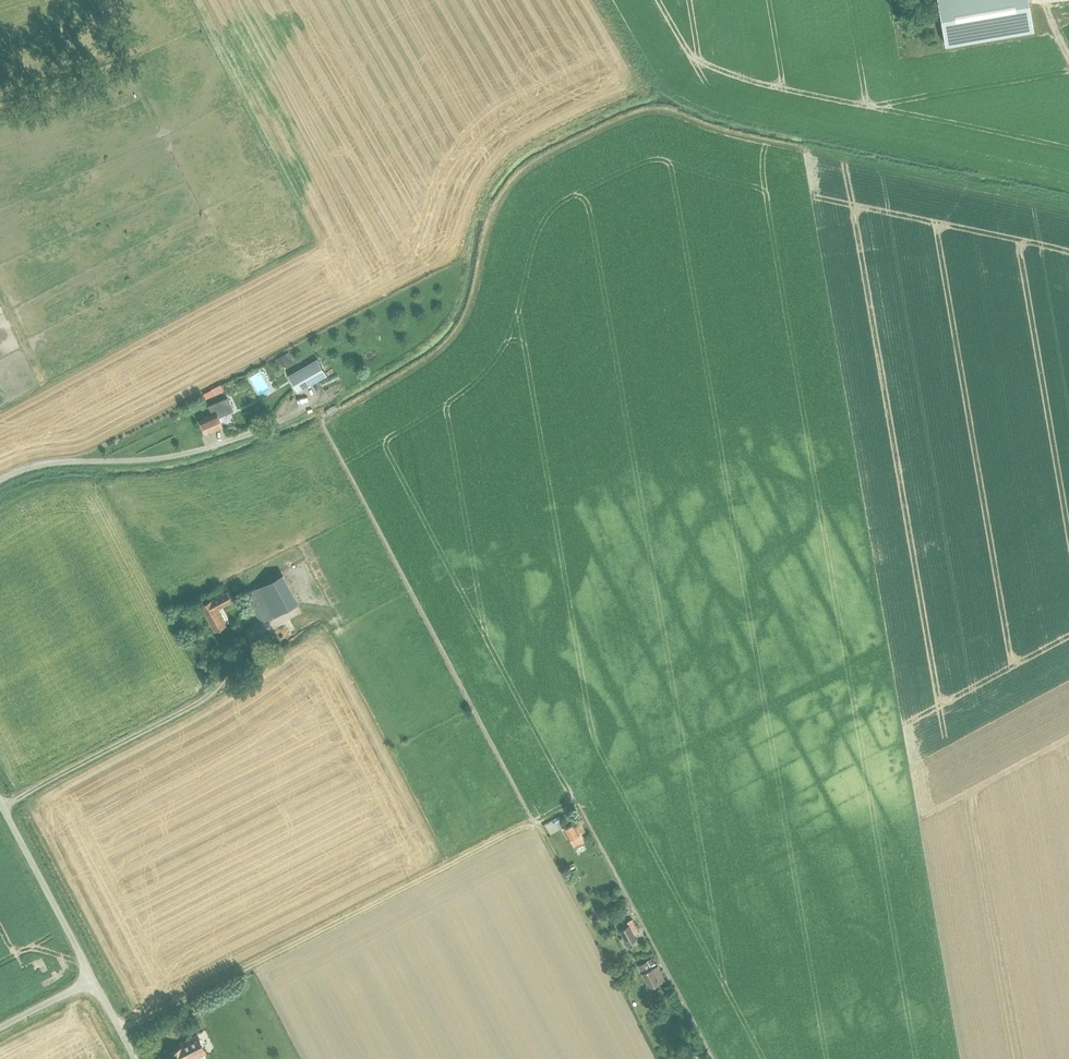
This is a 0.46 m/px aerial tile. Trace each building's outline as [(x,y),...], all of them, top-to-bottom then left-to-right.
[(945,44),(1033,29),(1028,0),(938,0),(945,44)] [(285,355),(279,358),(282,364),(288,360),(285,355)] [(298,391),(327,375),(318,359),(289,376),(298,391)] [(233,410),(228,397),(208,405),(212,415),(200,420),(205,432),(223,425),(219,416),(233,410)] [(262,622),(298,603),(282,573),(246,592),(262,622)] [(217,608),(232,600),(227,591),(202,604),(216,630),(226,624),(217,608)] [(585,831),(579,820),(564,828),(574,847),(584,842),(580,834),(585,831)] [(619,930),(627,944),(637,939),(634,934),(639,932),(632,919),(628,921),(629,924),(619,930)] [(650,988),(664,980),(660,972),(659,972),(656,966),(652,968),(648,960),(638,965),(650,988)] [(172,1058),(183,1058),(192,1054),(194,1058),(206,1052),(198,1037),(168,1052),(172,1058)] [(682,1058),(695,1058),(703,1055),(700,1049),(684,1058),(682,1058)]
